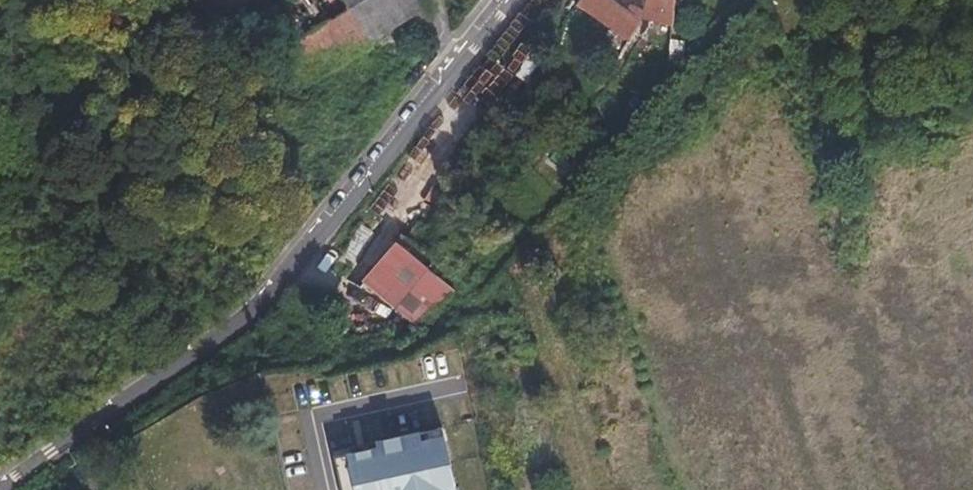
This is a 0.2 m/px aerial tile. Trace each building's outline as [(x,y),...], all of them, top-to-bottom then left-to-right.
[(340,0),(282,0),(240,28),(248,40),(262,32),(298,87),(367,41),(340,0)] [(414,0),(340,0),(367,41),(421,6),(414,0)] [(614,1),(612,0),(582,0),(578,5),(600,20),(614,1)] [(671,0),(649,0),(644,22),(669,23),(671,0)] [(643,23),(614,1),(600,20),(626,38),(643,23)] [(401,308),(429,264),(392,240),(364,285),(401,308)] [(446,424),(381,438),(383,449),(338,459),(344,489),(460,489),(446,424)]
